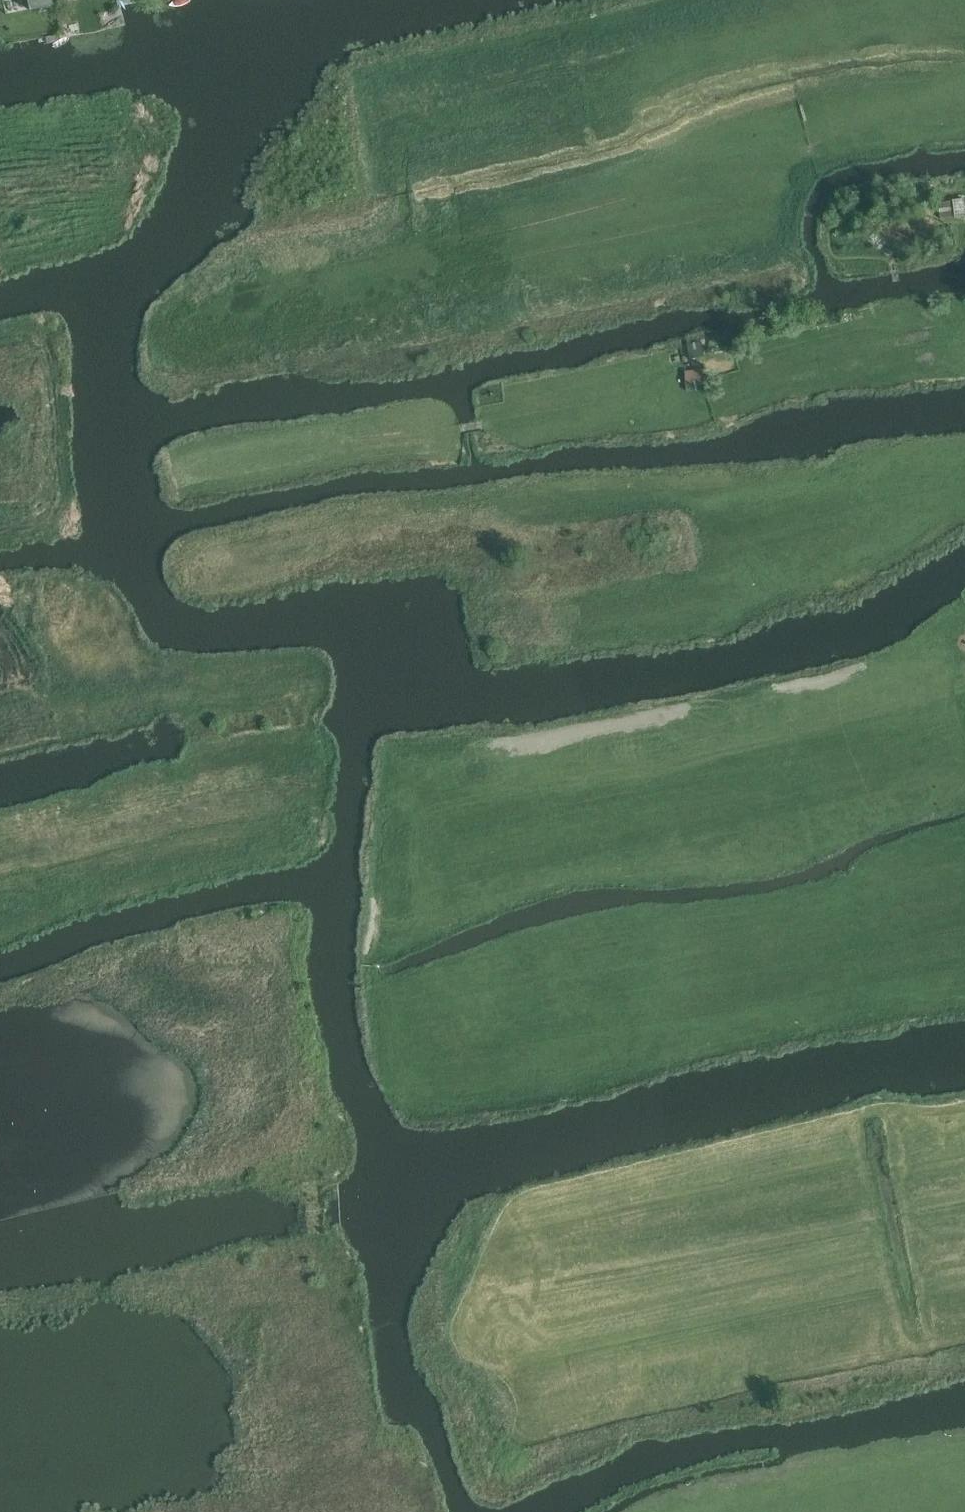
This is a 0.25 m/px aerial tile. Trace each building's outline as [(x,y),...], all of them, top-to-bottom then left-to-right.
[(29,11),(51,6),(50,0),(27,0),(29,11)] [(957,196),(937,199),(939,215),(960,211),(964,211),(964,194),(957,196)] [(687,379),(690,400),(708,399),(705,371),(686,373),(687,379)]
